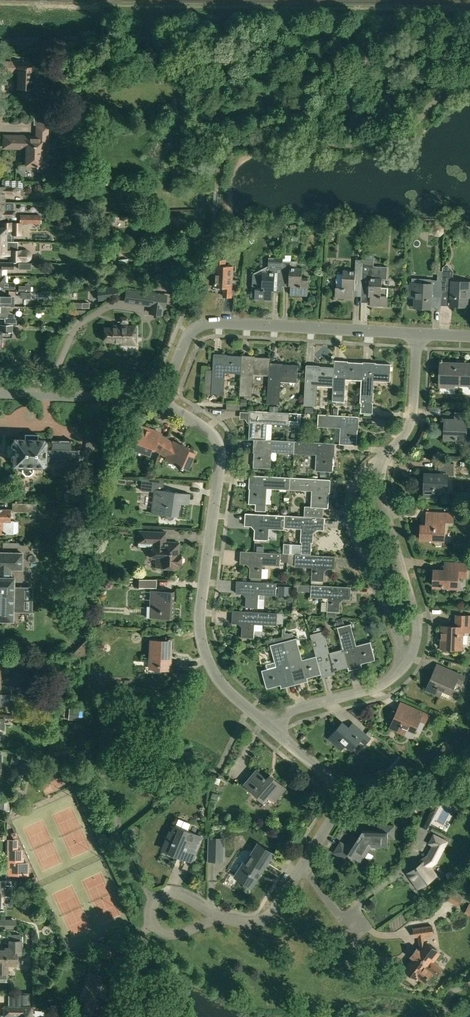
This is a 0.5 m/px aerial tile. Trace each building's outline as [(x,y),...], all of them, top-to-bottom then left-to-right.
[(101,65),(116,65),(115,55),(101,55),(101,65)] [(14,73),(18,73),(18,89),(28,89),(28,90),(29,90),(29,93),(31,98),(36,97),(36,98),(40,97),(37,84),(36,75),(40,75),(40,67),(34,67),(34,62),(0,61),(0,73),(14,73)] [(47,142),(48,127),(36,127),(36,136),(4,135),(4,145),(21,146),(21,150),(26,150),(26,165),(40,166),(41,142),(47,142)] [(15,188),(22,188),(22,181),(3,181),(3,188),(0,187),(0,202),(13,203),(4,202),(4,194),(15,194),(15,188)] [(15,212),(13,212),(13,203),(0,202),(0,217),(15,218),(15,212)] [(41,223),(41,215),(20,214),(20,222),(21,222),(41,223)] [(116,226),(115,217),(115,216),(105,217),(106,227),(116,226)] [(6,241),(6,234),(21,235),(21,222),(2,223),(2,228),(0,228),(0,241),(6,241)] [(0,242),(0,255),(11,255),(11,261),(21,261),(22,250),(18,250),(18,242),(0,242)] [(253,278),(252,289),(255,289),(255,298),(272,299),(273,291),(282,292),(283,286),(282,286),(283,273),(284,261),(284,258),(270,257),(269,265),(263,268),(263,274),(253,273),(253,278)] [(231,297),(233,266),(224,265),(225,259),(217,258),(215,288),(225,289),(225,296),(231,297)] [(363,279),(364,260),(357,259),(356,259),(356,271),(344,270),(343,274),(337,273),(337,287),(336,287),(336,297),(353,298),(353,295),(353,290),(353,288),(355,288),(356,279),(362,279),(363,279)] [(375,260),(364,260),(363,284),(370,284),(369,297),(371,297),(370,305),(388,306),(389,288),(382,288),(383,279),(388,280),(388,267),(374,266),(375,260)] [(284,261),(283,273),(292,273),(291,286),(291,294),(308,295),(309,278),(303,277),(303,268),(298,268),(298,267),(298,261),(292,261),(284,261)] [(7,269),(14,269),(14,263),(0,263),(0,276),(9,276),(9,275),(7,275),(7,269)] [(453,276),(454,270),(447,263),(443,266),(443,270),(442,297),(441,305),(449,306),(450,294),(449,294),(450,288),(453,289),(452,305),(466,306),(466,296),(469,297),(469,280),(454,279),(455,276),(453,276)] [(432,279),(424,278),(423,284),(411,283),(410,297),(417,297),(416,307),(430,308),(431,291),(435,291),(434,297),(442,297),(443,270),(439,270),(438,280),(432,279)] [(9,276),(0,276),(0,288),(15,289),(16,283),(8,283),(9,276)] [(123,285),(97,288),(98,296),(98,300),(106,299),(117,292),(117,293),(123,289),(123,285)] [(138,291),(128,290),(126,302),(136,303),(138,291)] [(150,293),(148,305),(152,306),(161,307),(164,307),(166,295),(150,293)] [(10,307),(10,306),(14,307),(15,296),(0,296),(0,307),(10,307)] [(10,313),(10,307),(0,307),(0,318),(5,318),(5,323),(17,323),(17,318),(15,318),(15,313),(10,313)] [(121,344),(131,344),(136,344),(136,327),(127,327),(127,322),(128,322),(128,317),(121,317),(121,323),(121,327),(104,327),(104,341),(121,341),(121,344)] [(13,325),(0,325),(0,326),(0,349),(2,349),(2,337),(13,337),(13,325)] [(227,370),(242,371),(243,356),(215,354),(214,374),(206,374),(205,394),(213,394),(226,395),(227,370)] [(254,372),(269,372),(270,363),(271,363),(271,357),(243,356),(242,371),(240,396),(253,397),(254,372)] [(335,361),(335,367),(334,385),(333,401),(337,401),(337,405),(344,405),(345,401),(346,402),(348,377),(362,378),(363,362),(335,361)] [(392,364),(363,362),(362,378),(361,402),(362,402),(361,412),(373,413),(374,403),(375,381),(391,382),(392,364)] [(297,382),(298,365),(271,363),(270,363),(269,372),(268,403),(281,404),(282,382),(297,382)] [(441,363),(440,386),(458,387),(458,384),(469,384),(469,388),(469,364),(441,363)] [(319,384),(334,385),(335,367),(307,365),(304,405),(318,406),(319,384)] [(250,439),(255,439),(265,439),(266,423),(290,424),(291,412),(251,410),(250,439)] [(467,438),(468,414),(456,413),(456,420),(446,420),(445,438),(457,439),(457,438),(467,438)] [(358,445),(359,416),(318,414),(318,425),(342,426),(342,444),(358,445)] [(133,443),(134,443),(133,449),(149,454),(151,447),(154,448),(161,452),(166,439),(159,434),(160,432),(141,425),(135,441),(134,441),(133,443)] [(17,469),(23,469),(23,472),(26,475),(30,475),(34,472),(34,466),(44,466),(44,465),(45,464),(79,464),(79,450),(72,450),(72,441),(52,440),(52,450),(46,449),(46,442),(43,440),(38,440),(39,435),(26,435),(25,440),(16,440),(16,443),(14,443),(13,444),(13,448),(14,449),(15,449),(15,455),(14,455),(12,457),(12,461),(15,462),(15,465),(17,465),(17,469)] [(172,443),(166,439),(161,452),(167,456),(166,459),(180,466),(180,467),(182,468),(183,467),(188,469),(195,454),(188,450),(189,448),(173,441),(172,443)] [(270,450),(294,451),(295,441),(265,439),(255,439),(254,467),(269,468),(270,450)] [(319,453),(318,470),(333,471),(335,443),(295,441),(294,451),(319,453)] [(454,476),(455,464),(440,463),(439,475),(426,474),(425,496),(435,497),(436,489),(448,489),(448,475),(454,476)] [(266,487),(290,488),(291,477),(251,475),(250,503),(265,504),(266,487)] [(330,479),(291,477),(290,488),(314,489),(313,506),(306,506),(305,515),(324,516),(324,507),(329,507),(330,479)] [(173,519),(174,517),(174,515),(178,516),(179,503),(189,504),(190,493),(164,490),(165,479),(142,478),(141,490),(154,492),(152,513),(167,514),(166,516),(167,518),(169,519),(171,519),(173,519)] [(37,512),(37,503),(13,502),(12,511),(37,512)] [(15,521),(11,520),(11,509),(0,509),(0,533),(15,533),(15,521)] [(453,522),(453,513),(436,512),(435,520),(430,519),(429,524),(423,524),(422,540),(444,541),(445,521),(453,522)] [(268,527),(285,528),(286,515),(246,513),(245,526),(255,526),(255,540),(267,540),(268,527)] [(302,552),(311,553),(312,543),(314,543),(315,529),(325,530),(326,517),(286,515),(285,528),(302,529),(301,542),(303,542),(302,552)] [(138,538),(138,547),(151,547),(151,558),(156,558),(156,567),(178,568),(178,565),(180,565),(180,562),(182,561),(182,557),(181,557),(181,553),(178,553),(179,542),(166,542),(161,541),(161,531),(139,530),(138,538)] [(281,562),(282,553),(242,551),(241,563),(251,564),(250,577),(251,577),(261,578),(263,578),(263,565),(281,565),(281,562)] [(12,569),(23,570),(23,554),(23,553),(0,553),(0,620),(13,621),(14,619),(13,619),(14,608),(19,608),(19,595),(14,595),(14,578),(15,578),(15,577),(13,577),(12,577),(12,569)] [(313,567),(312,581),(325,581),(326,568),(336,568),(336,556),(296,554),(296,566),(313,567)] [(466,577),(467,564),(451,563),(451,571),(435,570),(434,586),(458,587),(458,576),(466,577)] [(157,587),(157,579),(128,578),(128,581),(137,582),(137,585),(136,585),(136,587),(157,587)] [(277,595),(277,583),(238,581),(237,593),(247,594),(246,607),(259,608),(260,594),(277,595)] [(279,594),(291,594),(292,586),(279,585),(279,594)] [(351,599),(352,587),(324,585),(312,585),(312,597),(329,598),(328,612),(328,616),(337,617),(337,613),(341,613),(341,599),(351,599)] [(174,617),(175,592),(152,590),(151,616),(174,617)] [(277,625),(277,624),(284,624),(284,613),(278,613),(234,611),(233,623),(243,623),(242,637),(255,637),(255,624),(277,625)] [(457,615),(457,627),(443,626),(442,648),(462,649),(463,631),(469,631),(469,616),(457,615)] [(361,662),(376,658),(372,643),(356,647),(350,624),(349,624),(349,622),(344,624),(343,618),(336,620),(338,626),(340,625),(340,626),(338,627),(345,650),(348,666),(349,669),(357,667),(355,662),(361,660),(361,662)] [(307,676),(321,673),(317,658),(301,662),(293,633),(289,634),(289,633),(286,634),(286,628),(283,628),(283,636),(284,638),(295,683),(302,682),(301,676),(307,674),(307,676)] [(317,658),(321,673),(322,676),(330,674),(328,669),(334,667),(334,669),(348,666),(345,650),(329,655),(322,631),(311,634),(317,658)] [(288,685),(295,683),(287,652),(283,638),(284,638),(283,636),(279,637),(281,642),(273,644),(279,668),(263,672),(267,687),(282,683),(281,681),(287,680),(288,685)] [(168,669),(170,641),(152,640),(151,668),(168,669)] [(435,672),(426,690),(441,696),(443,690),(450,693),(451,694),(456,682),(461,684),(465,676),(446,668),(443,676),(435,672)] [(69,708),(68,719),(84,721),(85,706),(79,706),(74,705),(74,708),(69,708)] [(398,710),(391,728),(404,734),(407,728),(415,731),(419,723),(419,721),(420,720),(425,722),(429,714),(410,706),(407,714),(398,710)] [(366,744),(371,738),(356,726),(352,731),(343,723),(330,738),(340,747),(344,742),(352,749),(361,739),(366,744)] [(13,753),(11,763),(18,765),(21,755),(13,753)] [(19,763),(16,776),(26,779),(30,760),(21,758),(20,757),(19,763)] [(275,801),(286,788),(271,775),(267,779),(257,770),(245,783),(253,790),(252,790),(265,801),(269,796),(275,801)] [(389,771),(378,773),(380,779),(391,777),(389,771)] [(9,810),(10,798),(0,797),(0,810),(9,810)] [(428,829),(435,814),(427,810),(420,826),(427,829),(428,829)] [(46,874),(67,866),(50,822),(29,830),(46,874)] [(395,838),(395,826),(379,825),(379,831),(363,831),(355,843),(350,840),(346,845),(341,842),(335,852),(349,861),(352,856),(361,862),(371,846),(388,846),(388,838),(395,838)] [(187,859),(197,835),(176,826),(173,832),(171,831),(163,849),(187,859)] [(437,863),(447,841),(434,834),(429,843),(433,845),(428,855),(425,858),(426,861),(409,873),(420,888),(437,876),(431,867),(437,863)] [(225,862),(226,837),(209,837),(209,861),(225,862)] [(27,873),(27,864),(21,864),(22,851),(17,851),(17,840),(10,840),(9,872),(27,873)] [(252,886),(269,860),(255,851),(246,865),(244,864),(236,876),(252,886)] [(12,884),(6,884),(6,880),(0,880),(0,905),(1,905),(1,895),(12,895),(12,884)] [(465,893),(453,887),(446,899),(459,906),(465,893)] [(16,929),(16,921),(0,921),(0,929),(16,929)] [(425,982),(433,972),(437,975),(442,968),(432,960),(439,951),(426,942),(426,943),(425,935),(433,934),(432,926),(415,928),(416,937),(419,936),(421,949),(420,950),(418,949),(412,956),(415,958),(406,970),(418,979),(419,977),(425,982)] [(20,947),(20,933),(9,933),(9,939),(9,946),(6,946),(6,949),(0,949),(0,977),(6,976),(6,971),(8,971),(8,963),(17,963),(16,953),(22,953),(23,953),(23,952),(24,951),(23,947),(20,947)] [(115,947),(98,942),(95,954),(111,959),(115,947)] [(95,997),(101,979),(91,976),(85,994),(88,995),(82,1016),(83,1016),(96,1016),(101,999),(95,997)] [(21,1016),(32,1016),(32,1007),(5,1006),(5,1015),(21,1016)]
